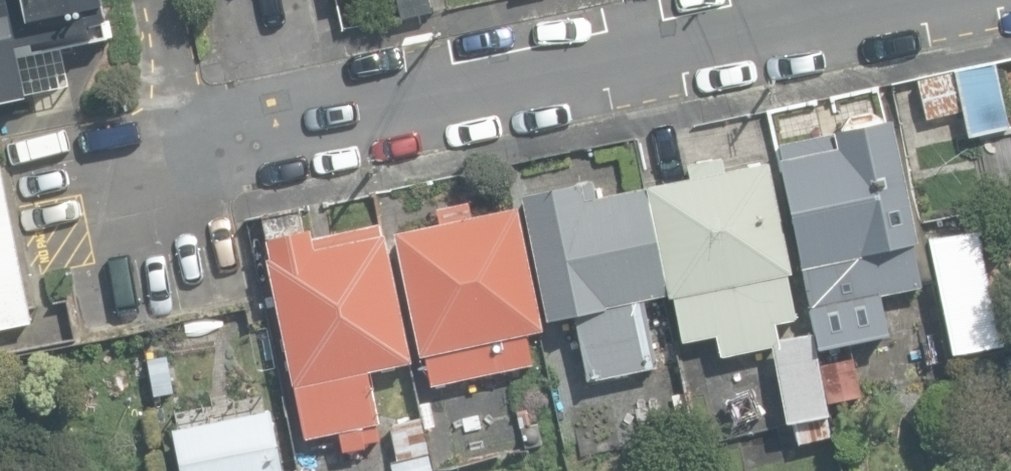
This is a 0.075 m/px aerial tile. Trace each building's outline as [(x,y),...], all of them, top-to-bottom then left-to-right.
[(27,97),(19,54),(107,37),(99,0),(0,0),(0,103),(27,97)] [(984,130),(1009,125),(993,58),(954,67),(970,136),(985,133),(984,130)] [(948,73),(915,80),(924,121),(956,114),(948,73)] [(779,159),(823,352),(885,338),(874,291),(926,282),(917,241),(921,240),(893,118),(885,120),(871,111),(850,114),(841,128),(781,142),(784,158),(779,159)] [(770,348),(786,424),(826,416),(810,334),(775,341),(772,325),(794,320),(785,275),(791,274),(769,163),(725,172),(722,157),(684,165),(687,179),(646,188),(668,297),(672,296),(681,343),(715,336),(719,358),(770,348)] [(30,324),(0,168),(0,329),(30,324)] [(571,315),(585,378),(656,363),(642,296),(664,291),(642,186),(592,197),(588,180),(521,194),(547,320),(571,315)] [(468,201),(438,208),(441,223),(396,232),(422,357),(426,356),(432,386),(441,384),(449,427),(430,431),(434,450),(429,451),(433,470),(443,470),(498,460),(480,376),(533,365),(526,333),(543,330),(517,207),(471,216),(468,201)] [(341,434),(345,455),(368,450),(367,445),(384,441),(371,377),(415,368),(387,236),(384,237),(382,226),(316,239),(314,233),(267,243),(271,260),(269,261),(308,441),(341,434)] [(929,239),(952,355),(999,346),(977,230),(929,239)] [(821,364),(829,402),(860,396),(852,357),(821,364)] [(179,470),(280,470),(268,409),(171,428),(179,470)] [(391,470),(428,470),(423,446),(428,445),(421,409),(387,416),(394,452),(388,453),(391,470)] [(794,424),(798,445),(829,439),(825,419),(794,424)]
